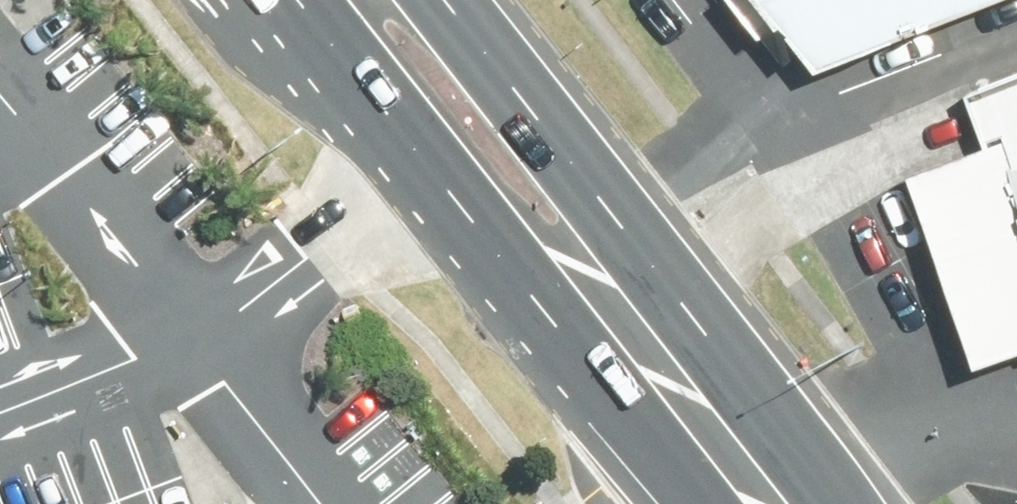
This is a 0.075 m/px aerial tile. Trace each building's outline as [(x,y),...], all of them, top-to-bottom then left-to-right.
[(824,60),(979,0),(780,0),(824,60)] [(987,357),(1016,345),(1016,57),(960,79),(982,136),(911,164),(987,357)]
